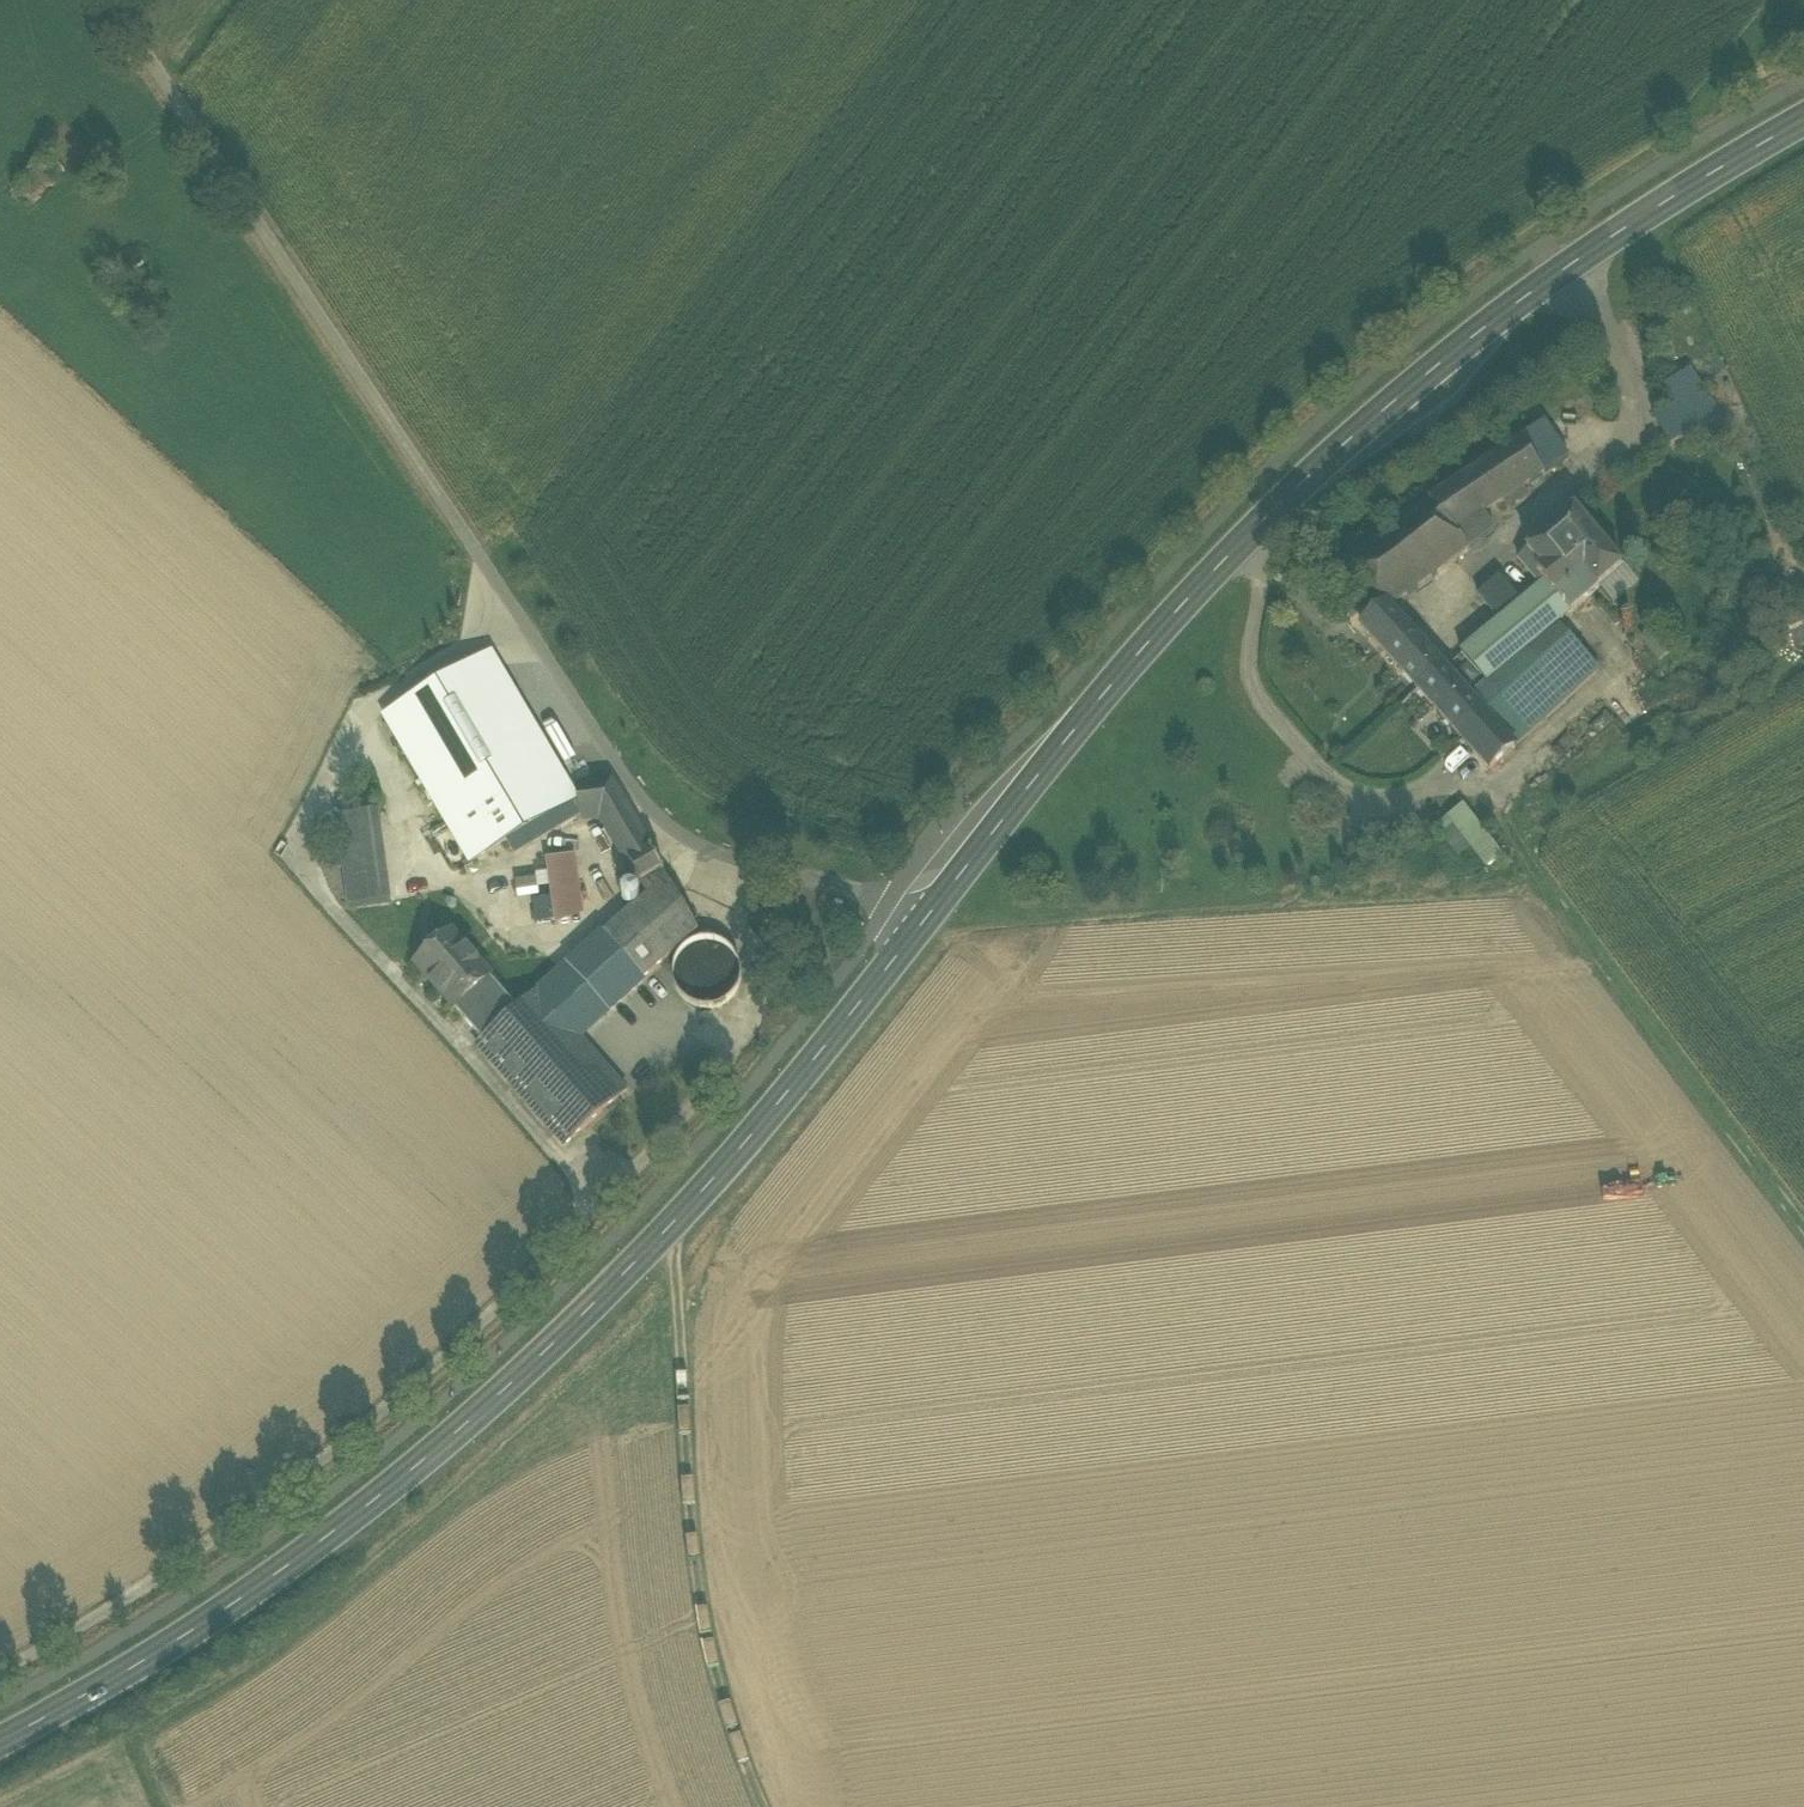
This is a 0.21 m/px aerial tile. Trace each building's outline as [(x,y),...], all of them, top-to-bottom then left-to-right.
[(1684,418),(1692,430),(1701,444),(1729,426),(1691,369),(1663,387),(1677,408),(1684,418)] [(1657,421),(1664,432),(1684,418),(1677,408),(1657,421)] [(1692,430),(1684,418),(1664,432),(1672,443),(1692,430)] [(1518,441),(1544,475),(1570,458),(1544,423),(1518,441)] [(1383,607),(1389,608),(1470,548),(1470,547),(1458,532),(1485,514),(1544,475),(1518,441),(1346,558),(1383,607)] [(1546,583),(1570,613),(1598,589),(1623,568),(1575,512),(1519,559),(1534,577),(1543,570),(1550,578),(1545,582),(1546,583)] [(1458,532),(1470,547),(1494,528),(1485,514),(1458,532)] [(1623,568),(1598,589),(1614,607),(1639,587),(1623,568)] [(1534,577),(1542,586),(1546,583),(1545,582),(1550,578),(1543,570),(1534,577)] [(1478,594),(1501,621),(1521,603),(1514,595),(1515,594),(1500,575),(1478,594)] [(1542,586),(1521,603),(1501,621),(1462,653),(1486,681),(1469,696),(1483,711),(1514,746),(1599,668),(1558,623),(1570,613),(1546,583),(1542,586)] [(1361,627),(1418,688),(1444,668),(1389,608),(1383,607),(1361,627)] [(386,716),(472,862),(507,841),(514,853),(527,845),(522,837),(529,833),(534,841),(578,815),(576,800),(491,655),(386,716)] [(1444,668),(1418,688),(1459,733),(1483,711),(1469,696),(1444,668)] [(1483,711),(1459,733),(1491,769),(1515,747),(1514,746),(1483,711)] [(602,814),(631,866),(653,853),(612,782),(578,786),(583,817),(602,814)] [(1468,839),(1488,865),(1502,855),(1464,807),(1451,817),(1468,839)] [(337,818),(349,907),(391,902),(380,812),(337,818)] [(1468,839),(1451,817),(1439,826),(1438,825),(1437,826),(1456,849),(1468,839)] [(662,868),(653,853),(631,866),(640,881),(662,868)] [(549,860),(558,920),(582,916),(573,857),(549,860)] [(668,878),(662,868),(640,881),(639,881),(648,896),(570,964),(519,1010),(484,1040),(478,1046),(564,1144),(625,1091),(578,1037),(699,930),(668,878)] [(639,900),(640,893),(635,888),(628,888),(623,893),(623,900),(628,905),(634,905),(639,900)] [(770,903),(781,907),(784,897),(773,894),(770,903)] [(417,965),(455,1008),(490,977),(491,977),(453,934),(417,965)] [(731,998),(738,987),(742,975),(740,963),(734,952),(725,943),(713,939),(700,939),(688,944),(679,953),(674,964),(673,977),(677,989),(685,999),(695,1005),(708,1007),(720,1005),(731,998)] [(455,1008),(484,1040),(519,1010),(490,977),(455,1008)]
